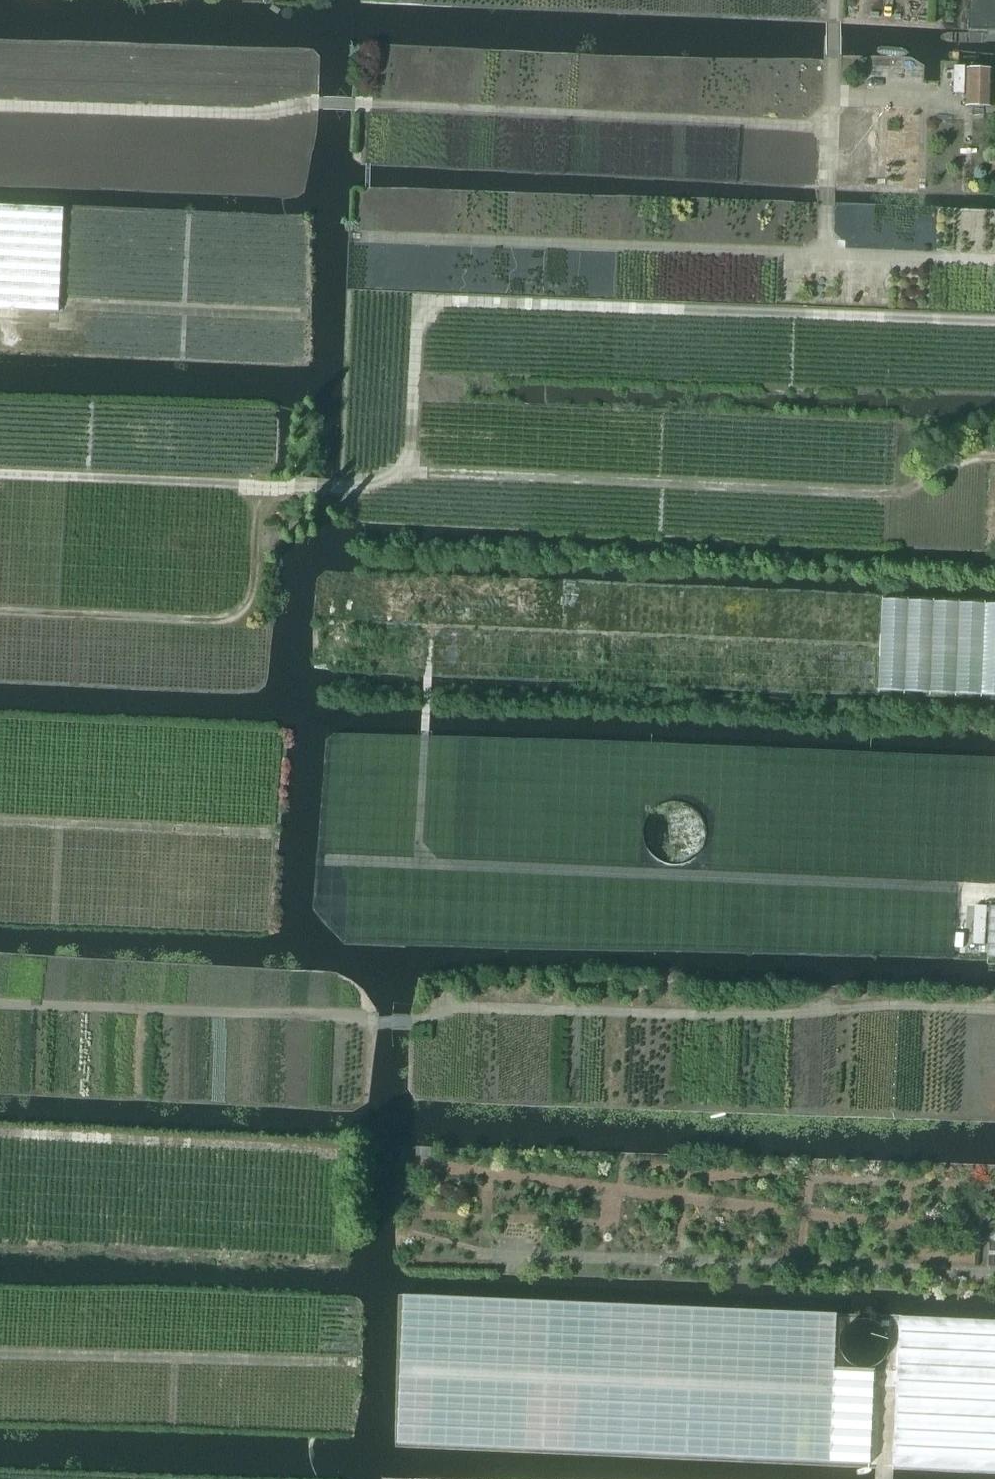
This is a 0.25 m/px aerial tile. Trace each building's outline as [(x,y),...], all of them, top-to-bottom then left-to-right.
[(968,29),(994,30),(994,0),(970,0),(968,29)] [(955,66),(954,93),(965,93),(965,67),(955,66)] [(966,105),(992,106),(993,70),(966,69),(966,105)] [(59,313),(64,210),(0,206),(0,310),(59,313)] [(879,691),(994,696),(994,606),(883,601),(879,691)] [(706,845),(707,838),(706,831),(704,825),(702,819),(697,813),(690,808),(684,805),(676,803),(672,803),(667,803),(659,805),(653,808),(647,813),(642,819),(639,824),(637,830),(636,837),(637,843),(639,851),(642,857),(647,863),(653,868),(660,871),(667,873),(672,873),(677,873),(684,871),(690,868),(697,863),(701,857),(705,851),(706,845)] [(975,907),(973,945),(985,946),(987,907),(975,907)] [(404,1297),(398,1445),(870,1465),(874,1371),(834,1369),(837,1316),(404,1297)] [(943,1467),(994,1469),(994,1324),(900,1319),(893,1464),(943,1467)] [(874,1367),(876,1366),(877,1365),(879,1364),(881,1363),(882,1361),(884,1360),(885,1358),(886,1356),(887,1354),(888,1352),(888,1350),(889,1348),(889,1346),(889,1344),(889,1342),(889,1340),(888,1338),(887,1335),(886,1334),(885,1332),(884,1330),(883,1328),(881,1327),(880,1325),(878,1324),(876,1323),(874,1322),(872,1321),(868,1320),(866,1320),(862,1320),(860,1321),(858,1321),(856,1322),(852,1324),(850,1325),(848,1326),(847,1328),(845,1329),(844,1331),(843,1333),(842,1335),(841,1337),(841,1339),(840,1341),(840,1343),(840,1345),(840,1347),(841,1350),(841,1352),(842,1354),(843,1356),(844,1357),(845,1359),(846,1361),(848,1362),(849,1364),(851,1365),(853,1366),(855,1367),(857,1368),(859,1368),(861,1369),(863,1369),(865,1369),(867,1369),(870,1369),(872,1368),(874,1367)]
